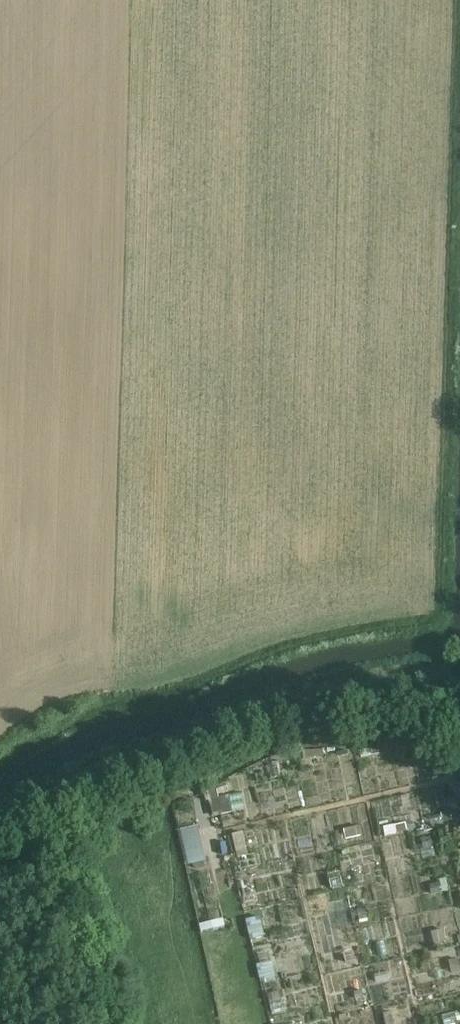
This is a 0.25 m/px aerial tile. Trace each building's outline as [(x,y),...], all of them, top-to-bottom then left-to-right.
[(190,864),(208,859),(199,824),(181,829),(190,864)] [(235,833),(239,857),(250,855),(246,831),(235,833)] [(386,1012),(388,1023),(403,1023),(401,1010),(386,1012)]
